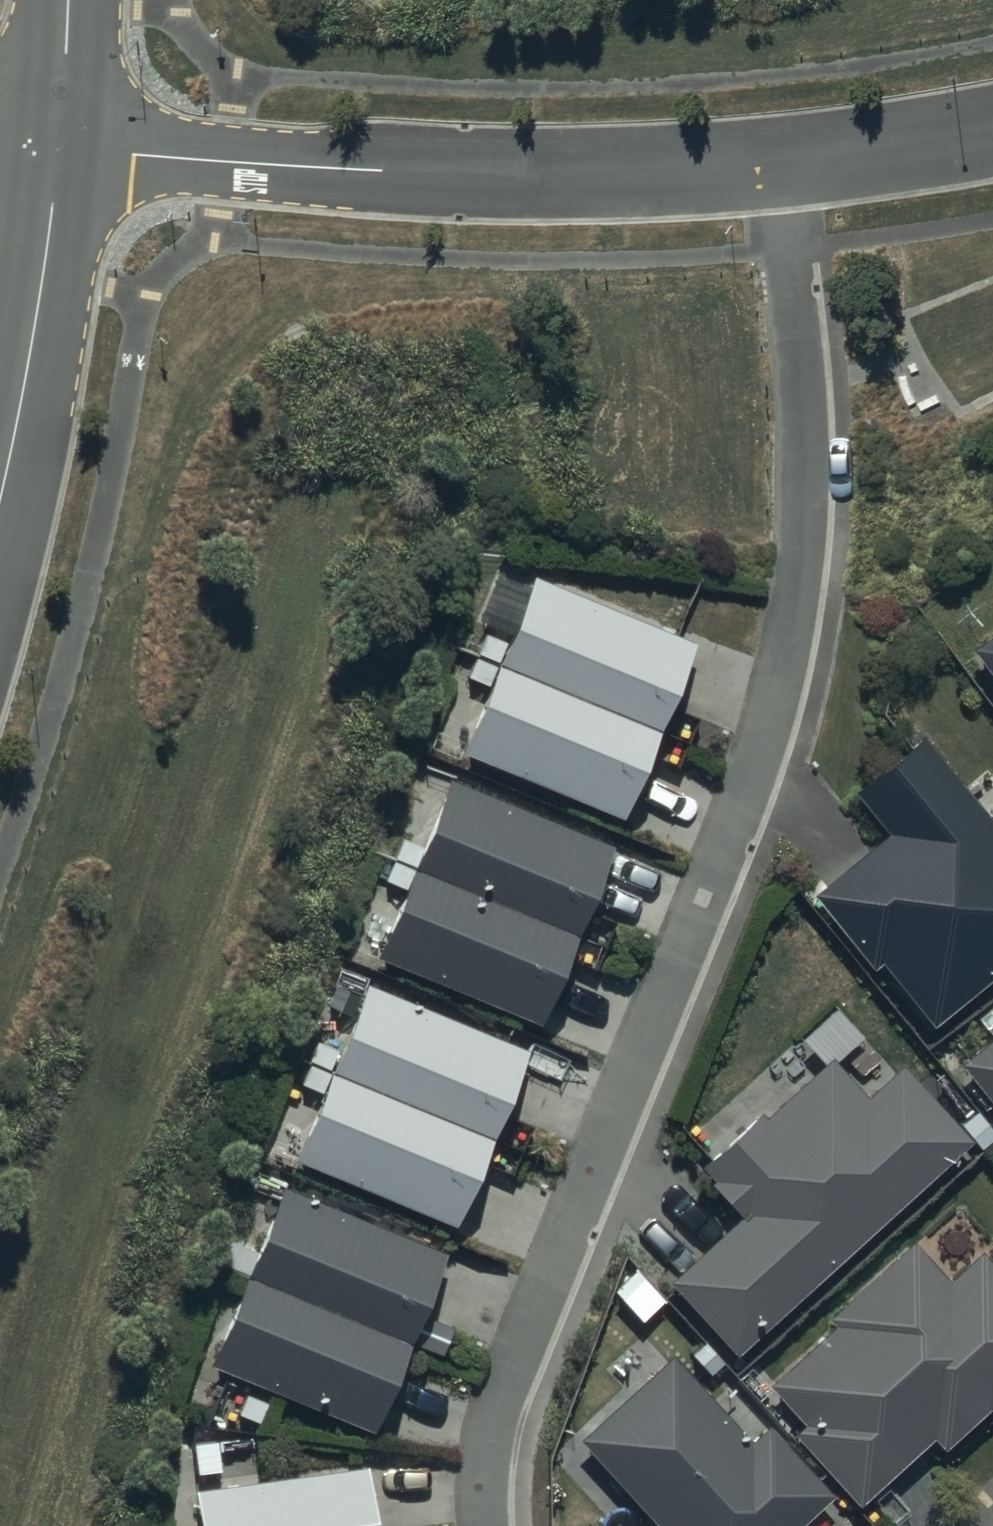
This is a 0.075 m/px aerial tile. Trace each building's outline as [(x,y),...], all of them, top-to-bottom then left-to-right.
[(475,648),(658,719),(694,633),(533,565),(528,579),(500,567),(477,621),(485,624),(475,648)] [(971,640),(992,669),(992,623),(971,640)] [(658,719),(475,648),(465,671),(484,679),(457,743),(619,811),(658,719)] [(814,885),(870,957),(881,949),(931,1014),(992,967),(992,811),(924,723),(852,778),(890,827),(814,885)] [(391,851),(576,923),(612,835),(452,769),(424,837),(401,828),(391,851)] [(576,923),(391,851),(383,872),(403,880),(376,948),(538,1015),(576,923)] [(306,1053),(493,1126),(529,1038),(364,974),(336,1042),(315,1034),(306,1053)] [(962,1054),(992,1092),(992,1028),(962,1054)] [(737,1205),(665,1269),(730,1347),(970,1132),(902,1055),(864,1090),(829,1051),(766,1107),(761,1101),(702,1153),(714,1166),(707,1172),(737,1205)] [(493,1126),(306,1053),(296,1079),(319,1088),(293,1150),(455,1217),(493,1126)] [(245,1267),(246,1264),(407,1332),(444,1245),(282,1178),(255,1243),(228,1231),(218,1256),(245,1267)] [(791,1423),(858,1497),(932,1430),(939,1438),(992,1389),(992,1256),(981,1242),(948,1272),(910,1231),(827,1307),(833,1314),(767,1374),(802,1412),(791,1423)] [(407,1332),(246,1264),(245,1267),(208,1355),(247,1372),(232,1405),(258,1416),(272,1382),(369,1423),(407,1332)] [(579,1430),(655,1518),(645,1525),(792,1525),(834,1490),(770,1416),(750,1433),(675,1347),(579,1430)] [(366,1459),(194,1482),(200,1525),(375,1525),(366,1459)]
